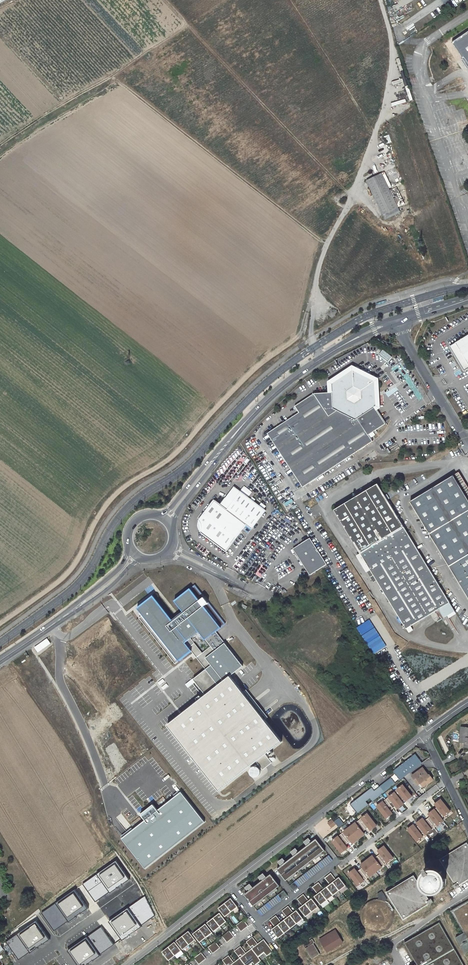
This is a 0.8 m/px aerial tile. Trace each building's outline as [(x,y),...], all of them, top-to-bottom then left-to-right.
[(445,43),(465,74),(464,75),(467,82),(467,29),(445,43)] [(402,205),(385,171),(382,173),(398,206),(402,205)] [(398,206),(382,173),(367,180),(383,213),(398,206)] [(450,347),(465,371),(467,369),(467,336),(450,347)] [(378,354),(387,362),(391,357),(382,349),(378,354)] [(374,382),(353,371),(333,384),(333,392),(334,408),(356,419),(373,407),(376,406),(374,382)] [(334,408),(333,392),(313,393),(294,405),(298,412),(267,432),(301,487),(363,449),(372,444),(367,437),(385,426),(373,407),(356,419),(334,408)] [(459,472),(411,502),(467,597),(467,487),(459,472)] [(334,510),(406,629),(440,608),(445,617),(455,611),(449,602),(377,484),(334,510)] [(232,503),(240,492),(234,488),(226,499),(232,503)] [(227,552),(246,525),(251,529),(265,510),(253,502),(255,500),(252,498),(250,500),(240,492),(232,503),(226,499),(221,505),(215,500),(200,522),(201,522),(202,524),(202,525),(203,527),(203,529),(203,530),(202,531),(201,533),(227,552)] [(310,538),(294,548),(311,574),(319,568),(327,564),(310,538)] [(206,695),(230,676),(243,666),(216,631),(225,624),(208,603),(206,605),(202,599),(204,597),(195,586),(175,601),(183,612),(172,621),(154,597),(138,609),(143,615),(139,618),(175,664),(191,651),(206,669),(193,679),(206,695)] [(168,725),(219,791),(257,761),(263,770),(272,762),(266,754),(282,741),(256,708),(245,695),(230,676),(206,695),(168,725)] [(162,691),(168,686),(161,678),(155,683),(162,691)] [(357,813),(422,763),(415,754),(350,805),(357,813)] [(429,775),(423,768),(412,776),(416,781),(418,779),(423,787),(433,779),(430,774),(429,775)] [(403,784),(376,806),(386,819),(393,813),(390,810),(394,806),(397,809),(404,804),(401,800),(403,798),(406,801),(412,796),(403,784)] [(204,822),(181,792),(158,810),(153,804),(139,814),(144,820),(121,839),(145,869),(204,822)] [(423,817),(407,829),(416,841),(422,836),(421,835),(424,833),(426,835),(433,830),(432,829),(436,825),(438,826),(445,821),(442,818),(451,811),(441,798),(433,804),(436,808),(428,814),(431,817),(425,821),(423,817)] [(367,812),(359,818),(360,819),(355,822),(355,821),(342,831),(343,832),(338,837),(338,836),(331,841),(341,853),(346,848),(344,845),(350,840),(352,844),(364,834),(362,831),(367,827),(370,831),(377,825),(367,812)] [(324,839),(337,827),(326,816),(314,828),(324,839)] [(338,827),(343,823),(338,817),(333,821),(338,827)] [(276,869),(286,881),(325,850),(317,838),(311,843),(310,842),(311,842),(309,839),(304,842),(307,845),(297,852),(299,851),(296,848),(291,852),(293,855),(284,862),(285,861),(283,858),(278,862),(281,866),(276,869)] [(467,842),(438,860),(454,885),(453,886),(455,889),(467,881),(467,844),(467,842)] [(386,862),(386,863),(394,857),(383,844),(376,850),(379,853),(374,857),(372,854),(360,864),(363,868),(357,872),(354,869),(348,873),(358,885),(364,880),(363,879),(369,875),(369,876),(382,866),(381,866),(386,862)] [(328,855),(290,886),(294,890),(333,860),(328,855)] [(129,879),(117,861),(83,884),(95,902),(129,879)] [(429,871),(429,872),(426,868),(423,870),(425,873),(424,874),(423,876),(422,877),(422,879),(422,881),(422,882),(422,884),(422,885),(423,887),(424,888),(425,889),(426,891),(427,891),(429,892),(431,892),(432,893),(434,893),(435,892),(437,892),(439,891),(440,890),(441,889),(442,887),(442,886),(443,884),(443,883),(443,881),(443,880),(443,878),(442,877),(441,875),(440,874),(439,873),(438,872),(436,872),(435,871),(433,871),(432,871),(430,871),(429,871)] [(280,886),(271,873),(267,877),(264,873),(258,877),(261,880),(262,879),(263,880),(253,887),(250,884),(245,887),(247,890),(248,889),(249,890),(244,894),(253,906),(280,886)] [(319,882),(313,887),(318,894),(315,897),(320,904),(346,886),(339,877),(336,879),(331,873),(325,878),(330,884),(324,889),(319,882)] [(430,900),(414,875),(386,892),(403,921),(433,903),(431,899),(430,900)] [(88,908),(75,890),(41,913),(53,932),(88,908)] [(288,895),(283,890),(256,911),(261,916),(288,895)] [(382,892),(378,895),(380,897),(378,900),(375,900),(373,900),(371,901),(369,902),(367,904),(365,905),(364,907),(363,909),(362,911),(361,913),(361,915),(361,917),(361,920),(362,922),(363,924),(364,926),(365,927),(367,929),(368,930),(371,932),(373,932),(375,933),(378,933),(380,933),(383,932),(385,931),(387,930),(389,928),(391,926),(392,924),(393,922),(393,919),(394,917),(393,914),(393,912),(392,909),(391,907),(389,905),(387,904),(385,902),(388,901),(382,892)] [(304,894),(297,899),(302,905),(299,908),(305,916),(318,907),(312,899),(309,901),(304,894)] [(155,916),(145,896),(108,922),(121,940),(155,916)] [(238,907),(231,898),(218,908),(225,917),(238,907)] [(451,911),(463,933),(455,937),(465,953),(467,951),(467,901),(451,911)] [(281,922),(276,915),(270,920),(275,926),(271,929),(278,938),(303,919),(296,910),(293,912),(288,905),(282,911),(287,917),(281,922)] [(219,913),(207,922),(214,932),(227,922),(219,913)] [(49,939),(35,920),(5,941),(18,960),(49,939)] [(248,925),(243,920),(236,925),(241,931),(248,925)] [(439,922),(404,943),(417,964),(464,964),(439,922)] [(205,924),(193,933),(200,942),(213,932),(205,924)] [(101,926),(67,951),(77,964),(86,964),(114,945),(101,926)] [(343,943),(335,930),(324,937),(326,940),(322,943),(327,952),(343,943)] [(195,940),(188,931),(176,941),(183,950),(195,940)] [(234,937),(229,931),(222,936),(227,942),(234,937)] [(273,951),(264,939),(258,944),(252,937),(246,942),(251,948),(246,953),(240,946),(234,951),(239,957),(234,962),(228,955),(222,960),(226,964),(255,964),(273,951)] [(305,948),(311,959),(319,954),(313,943),(314,942),(312,939),(306,943),(308,946),(305,948)] [(174,942),(162,952),(168,961),(182,951),(174,942)] [(220,948),(215,942),(208,947),(213,953),(220,948)] [(399,949),(406,964),(407,964),(412,962),(407,950),(405,951),(403,947),(399,949)] [(206,959),(201,952),(194,958),(199,964),(206,959)]
